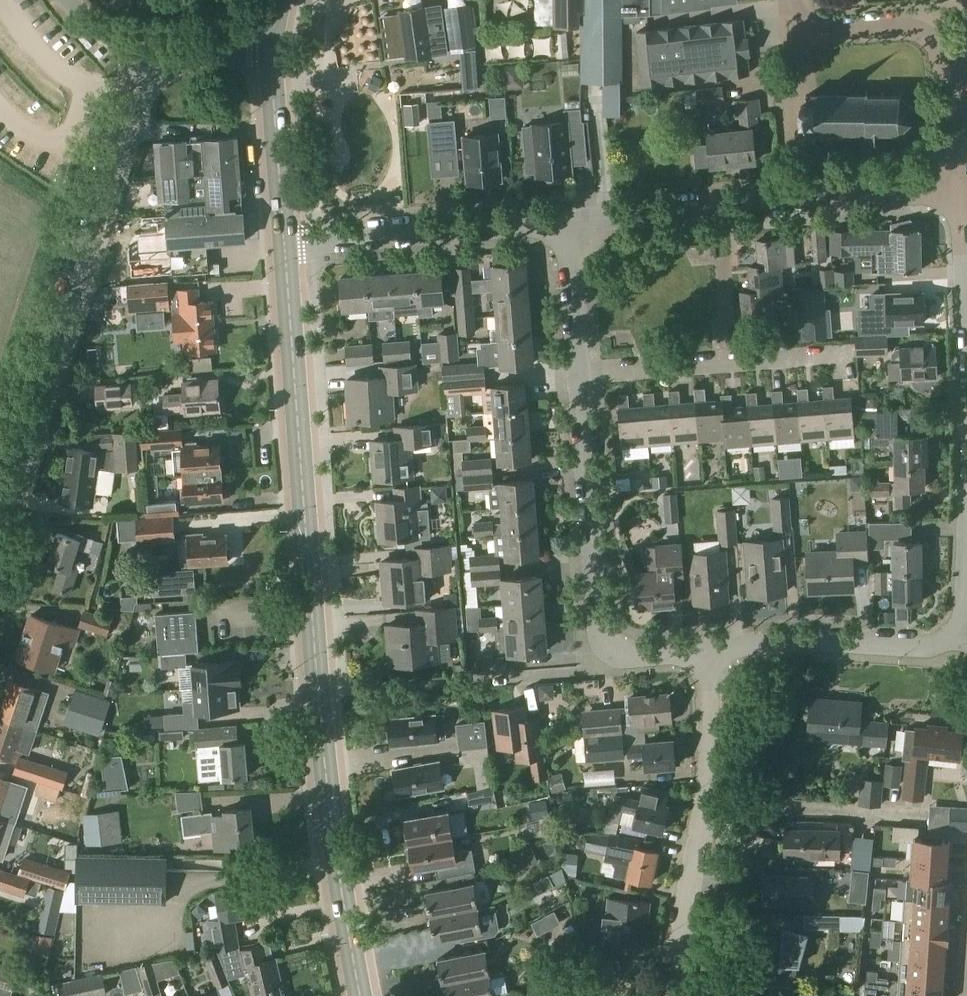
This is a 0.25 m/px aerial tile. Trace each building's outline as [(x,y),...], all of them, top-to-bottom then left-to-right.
[(555,26),(580,26),(580,12),(582,12),(582,0),(555,0),(555,26)] [(650,0),(587,0),(587,15),(582,15),(581,81),(602,81),(605,115),(628,113),(627,96),(625,96),(624,92),(621,93),(621,81),(621,16),(650,16),(650,0)] [(650,16),(662,14),(662,0),(650,0),(650,16)] [(662,14),(711,8),(711,6),(710,6),(709,0),(662,0),(662,14)] [(399,14),(384,16),(390,58),(405,56),(405,59),(447,53),(440,5),(398,11),(399,14)] [(469,5),(444,8),(446,21),(451,53),(460,51),(462,88),(478,87),(475,49),(471,17),(469,5)] [(742,19),(635,31),(642,86),(650,85),(650,89),(665,88),(664,82),(715,77),(716,81),(726,80),(725,75),(748,73),(746,55),(748,54),(747,38),(744,38),(742,19)] [(376,91),(381,80),(372,76),(367,87),(376,91)] [(721,87),(697,89),(699,105),(722,103),(721,87)] [(800,106),(800,120),(805,120),(805,131),(866,131),(866,135),(866,146),(863,149),(864,150),(867,148),(881,148),(884,151),(885,150),(882,147),(882,135),(883,135),(883,130),(897,130),(899,135),(901,134),(899,129),(907,122),(911,123),(912,121),(908,119),(908,108),(912,107),(912,105),(907,106),(900,98),(901,94),(899,93),(897,97),(883,97),(883,92),(881,92),(881,97),(867,97),(867,92),(865,92),(865,96),(805,96),(805,106),(800,106)] [(708,144),(693,146),(695,166),(710,164),(710,166),(754,162),(751,134),(757,134),(755,115),(760,115),(758,99),(733,101),(735,117),(739,116),(741,130),(729,131),(728,127),(708,129),(708,133),(707,133),(708,144)] [(716,105),(698,107),(699,117),(717,115),(716,105)] [(529,125),(520,126),(524,173),(533,173),(533,178),(544,177),(544,180),(545,180),(545,186),(561,185),(560,179),(562,179),(561,175),(572,174),(571,165),(585,164),(582,121),(580,121),(579,108),(562,109),(563,120),(529,123),(529,125)] [(450,120),(425,122),(429,154),(454,151),(450,120)] [(413,129),(400,130),(400,145),(414,144),(413,129)] [(494,132),(461,135),(466,181),(499,178),(494,132)] [(236,137),(155,144),(158,177),(239,171),(236,137)] [(239,171),(158,177),(158,185),(164,184),(166,214),(174,213),(174,216),(180,215),(180,218),(225,214),(225,209),(242,208),(241,193),(245,193),(243,171),(239,171)] [(169,246),(128,249),(129,273),(157,272),(158,275),(209,271),(206,243),(244,240),(242,208),(225,209),(225,214),(180,218),(180,215),(174,216),(174,213),(166,214),(169,246)] [(891,228),(829,231),(830,254),(878,252),(882,252),(882,247),(919,246),(924,239),(919,232),(919,229),(916,229),(913,225),(908,226),(907,221),(890,225),(891,228)] [(756,241),(758,266),(758,267),(780,265),(790,265),(787,238),(756,241)] [(824,243),(813,244),(813,247),(815,261),(826,260),(825,246),(824,243)] [(882,252),(878,252),(879,272),(920,271),(919,246),(882,247),(882,252)] [(455,269),(457,293),(470,292),(486,291),(486,292),(526,288),(524,263),(506,264),(505,252),(491,253),(493,277),(469,279),(468,268),(455,269)] [(758,266),(748,267),(750,292),(772,290),(772,291),(782,290),(780,265),(758,267),(758,266)] [(832,269),(820,270),(822,285),(855,282),(855,269),(832,270),(832,269)] [(440,270),(415,272),(417,304),(419,317),(432,316),(431,303),(443,302),(440,270)] [(415,272),(390,274),(393,306),(417,304),(415,272)] [(390,274),(365,276),(368,308),(393,306),(390,274)] [(365,276),(340,278),(342,310),(368,308),(365,276)] [(168,282),(130,284),(131,312),(169,310),(169,307),(173,306),(175,338),(185,337),(187,352),(215,350),(211,301),(200,302),(199,289),(172,291),(168,288),(168,282)] [(526,288),(486,292),(487,299),(495,298),(496,316),(528,313),(526,288)] [(750,292),(740,293),(742,319),(774,316),(772,291),(772,290),(750,292)] [(470,292),(457,293),(459,319),(472,318),(470,292)] [(870,309),(858,309),(859,335),(892,334),(891,324),(921,323),(920,293),(887,294),(887,308),(870,309)] [(801,308),(790,309),(791,324),(802,323),(801,308)] [(491,329),(488,331),(489,341),(530,338),(528,313),(496,316),(497,328),(491,329)] [(472,318),(459,319),(460,334),(473,333),(472,318)] [(802,325),(791,326),(793,342),(803,342),(802,325)] [(456,333),(438,335),(438,341),(440,361),(458,359),(456,333)] [(886,335),(855,336),(856,354),(886,353),(886,335)] [(530,338),(489,341),(480,342),(480,347),(476,347),(476,363),(483,363),(483,366),(532,363),(530,338)] [(438,341),(421,343),(423,362),(440,361),(438,341)] [(409,342),(396,343),(397,361),(410,360),(409,342)] [(396,343),(383,344),(384,362),(397,361),(396,343)] [(370,345),(345,347),(347,365),(372,363),(370,345)] [(892,362),(887,362),(888,374),(901,373),(901,378),(936,376),(934,346),(900,348),(900,349),(896,349),(891,354),(892,362)] [(476,363),(443,366),(444,380),(484,377),(483,366),(483,363),(476,363)] [(381,378),(347,380),(349,421),(393,418),(392,390),(417,389),(415,365),(380,368),(381,378)] [(484,377),(444,380),(445,394),(446,393),(448,415),(460,414),(459,393),(485,391),(487,413),(495,412),(526,409),(524,384),(485,387),(484,377)] [(184,394),(161,395),(162,413),(185,411),(185,413),(219,411),(217,381),(183,384),(184,394)] [(130,382),(95,385),(96,408),(132,406),(130,382)] [(822,387),(823,400),(826,438),(853,436),(850,397),(833,399),(832,386),(822,387)] [(704,388),(694,389),(695,402),(698,441),(724,439),(720,400),(705,401),(704,388)] [(807,388),(796,389),(797,402),(801,440),(826,438),(823,400),(808,401),(807,388)] [(679,390),(668,391),(669,404),(672,443),(698,441),(695,402),(680,403),(679,390)] [(771,391),(772,404),(775,442),(801,440),(797,402),(782,403),(781,390),(771,391)] [(653,392),(642,393),(644,406),(647,445),(672,443),(669,404),(654,405),(653,392)] [(756,392),(745,393),(746,406),(750,444),(775,442),(772,404),(757,405),(756,392)] [(870,393),(862,393),(862,407),(876,407),(876,398),(870,393)] [(628,394),(617,395),(621,447),(647,445),(644,406),(629,407),(628,394)] [(720,400),(724,439),(724,447),(750,444),(746,406),(732,407),(731,394),(720,395),(720,400)] [(526,409),(495,412),(497,436),(528,434),(526,409)] [(896,412),(861,412),(861,425),(862,444),(874,444),(895,443),(895,462),(922,462),(925,462),(924,436),(896,436),(896,412)] [(443,423),(433,424),(434,434),(444,434),(443,423)] [(396,440),(371,441),(375,480),(412,477),(409,445),(434,443),(434,434),(433,424),(395,427),(396,440)] [(485,426),(468,427),(469,439),(486,438),(485,426)] [(181,429),(141,432),(142,448),(172,446),(173,449),(182,448),(182,444),(181,429)] [(136,431),(112,433),(114,470),(138,469),(136,431)] [(528,434),(497,436),(499,462),(530,460),(528,434)] [(469,439),(452,440),(455,477),(464,476),(464,475),(463,461),(462,452),(471,451),(469,439)] [(182,448),(173,449),(174,474),(184,473),(184,474),(220,471),(220,469),(224,467),(223,458),(219,457),(218,445),(195,447),(195,443),(182,444),(182,448)] [(770,446),(771,465),(794,464),(793,445),(770,446)] [(71,449),(64,502),(88,505),(95,452),(71,449)] [(862,457),(850,458),(851,473),(863,472),(862,457)] [(490,458),(463,461),(464,475),(491,473),(490,458)] [(895,482),(867,482),(868,494),(896,494),(896,505),(908,505),(908,489),(922,488),(922,462),(895,462),(895,482)] [(847,467),(830,467),(830,475),(847,474),(847,467)] [(764,470),(754,471),(755,480),(765,480),(764,470)] [(185,488),(180,488),(181,503),(222,500),(222,497),(226,495),(225,486),(221,484),(220,471),(184,474),(185,488)] [(491,473),(464,475),(464,476),(465,489),(490,487),(491,508),(503,507),(534,504),(532,479),(500,482),(501,484),(492,485),(491,473)] [(666,478),(651,479),(652,488),(667,486),(666,478)] [(643,479),(630,480),(631,489),(644,488),(643,479)] [(378,526),(375,528),(376,536),(379,538),(379,540),(416,537),(414,512),(420,511),(419,486),(395,488),(395,500),(377,502),(378,526)] [(676,492),(663,493),(664,507),(677,506),(676,492)] [(788,497),(771,498),(773,531),(791,529),(788,497)] [(178,501),(146,503),(147,517),(178,514),(178,501)] [(492,521),(475,522),(476,535),(494,533),(536,530),(534,504),(503,507),(504,523),(492,524),(492,521)] [(733,510),(717,512),(720,544),(736,542),(733,510)] [(174,540),(173,520),(138,522),(139,541),(174,540)] [(866,523),(867,538),(907,537),(906,522),(866,523)] [(468,544),(460,545),(463,572),(499,569),(498,558),(538,555),(536,530),(494,533),(496,555),(476,556),(475,550),(473,550),(473,547),(468,547),(468,544)] [(837,553),(806,554),(807,591),(853,589),(851,561),(867,560),(866,532),(836,533),(837,553)] [(57,533),(47,563),(60,567),(53,589),(69,594),(77,571),(70,569),(77,548),(90,552),(94,540),(76,534),(75,539),(57,533)] [(152,574),(153,593),(153,595),(194,592),(192,571),(191,571),(191,565),(227,562),(226,560),(230,557),(229,549),(226,547),(225,536),(201,538),(201,534),(188,535),(189,539),(179,539),(181,566),(182,566),(182,571),(152,574)] [(781,541),(745,544),(749,595),(785,592),(781,541)] [(907,542),(892,543),(893,572),(919,572),(929,572),(928,542),(919,542),(907,542)] [(660,572),(638,574),(640,608),(674,605),(672,577),(682,576),(679,544),(658,546),(660,572)] [(414,559),(381,561),(385,602),(428,599),(426,572),(449,570),(447,546),(413,549),(414,559)] [(725,551),(691,554),(695,603),(726,601),(724,573),(726,572),(725,551)] [(499,569),(463,572),(464,586),(500,583),(499,569)] [(886,572),(873,572),(874,592),(886,592),(886,588),(893,588),(894,611),(894,621),(894,624),(908,624),(908,602),(920,602),(919,572),(893,572),(886,573),(886,572)] [(539,576),(503,579),(505,604),(541,601),(539,576)] [(136,598),(121,600),(122,610),(134,611),(136,604),(136,598)] [(505,616),(480,618),(481,630),(497,629),(506,628),(543,625),(541,601),(505,604),(505,616)] [(418,622),(386,625),(389,665),(452,660),(451,644),(436,645),(436,639),(456,638),(453,607),(417,610),(418,622)] [(84,611),(79,626),(106,635),(111,620),(84,611)] [(195,611),(165,613),(155,614),(158,654),(161,654),(161,655),(184,653),(184,652),(197,651),(195,611)] [(894,611),(881,612),(881,622),(894,621),(894,611)] [(31,616),(17,659),(53,671),(62,643),(73,646),(78,631),(31,616)] [(543,625),(506,628),(508,654),(545,651),(543,625)] [(185,665),(184,653),(161,655),(161,667),(185,665)] [(505,657),(477,660),(478,672),(505,670),(505,657)] [(235,661),(191,663),(193,690),(237,687),(240,687),(239,662),(235,662),(235,661)] [(47,694),(9,682),(5,693),(0,692),(0,705),(1,705),(0,707),(0,719),(35,730),(47,694)] [(552,685),(538,686),(539,700),(543,700),(553,689),(552,685)] [(183,713),(163,714),(164,729),(196,728),(196,716),(208,715),(208,712),(238,710),(237,687),(193,690),(193,701),(182,702),(183,713)] [(75,691),(66,717),(100,728),(101,724),(109,702),(75,691)] [(660,728),(659,721),(670,720),(670,716),(673,713),(673,705),(669,703),(668,694),(629,697),(631,711),(619,712),(583,714),(585,737),(645,732),(645,730),(660,728)] [(810,699),(806,738),(825,740),(825,736),(856,738),(855,742),(884,745),(886,723),(858,721),(860,704),(810,699)] [(526,706),(490,711),(496,751),(514,748),(515,763),(529,761),(532,782),(547,780),(538,718),(527,719),(526,706)] [(389,726),(386,726),(387,739),(390,738),(391,745),(436,741),(436,740),(445,740),(443,715),(388,719),(389,726)] [(16,764),(13,774),(39,782),(54,787),(59,770),(19,757),(21,752),(27,753),(35,730),(0,719),(0,759),(16,764)] [(484,722),(456,725),(459,749),(486,745),(484,722)] [(907,761),(902,800),(920,802),(926,755),(958,758),(961,733),(945,731),(945,727),(929,725),(928,729),(916,728),(915,730),(906,729),(903,761),(907,761)] [(235,726),(194,730),(196,748),(203,747),(205,762),(220,761),(222,779),(223,779),(246,777),(243,743),(237,743),(235,726)] [(672,740),(646,743),(645,732),(585,737),(587,760),(628,757),(644,756),(645,769),(674,766),(672,740)] [(488,759),(486,745),(459,749),(460,763),(488,759)] [(119,755),(100,757),(103,791),(123,789),(119,755)] [(438,762),(393,769),(397,795),(442,788),(438,762)] [(883,781),(883,786),(899,787),(902,765),(885,764),(883,781)] [(89,794),(94,774),(89,772),(83,796),(88,797),(89,794)] [(558,773),(547,777),(552,792),(563,789),(558,773)] [(6,795),(13,797),(17,785),(0,779),(0,814),(6,795)] [(860,779),(857,804),(880,807),(883,786),(883,781),(860,779)] [(60,789),(54,787),(39,782),(35,794),(56,801),(60,789)] [(476,789),(466,792),(468,804),(496,800),(492,785),(476,789)] [(616,795),(613,807),(610,807),(603,833),(609,835),(621,835),(639,839),(645,840),(648,828),(661,831),(667,806),(664,805),(667,792),(642,787),(639,801),(616,795)] [(198,794),(176,796),(178,809),(199,807),(198,794)] [(371,811),(394,807),(391,795),(369,799),(371,811)] [(13,797),(8,809),(30,817),(34,804),(13,797)] [(572,805),(558,807),(560,823),(572,815),(572,805)] [(949,829),(966,830),(966,808),(950,807),(949,829)] [(210,812),(180,815),(182,836),(211,833),(213,852),(231,849),(230,843),(253,841),(249,809),(225,811),(225,815),(211,817),(210,812)] [(447,813),(405,819),(409,844),(451,837),(447,813)] [(108,814),(84,817),(87,846),(111,843),(108,814)] [(845,831),(868,835),(871,818),(847,814),(845,831)] [(2,859),(14,823),(0,818),(0,858),(2,859)] [(913,842),(912,859),(948,862),(949,841),(917,839),(918,828),(893,826),(892,840),(913,842)] [(785,830),(784,857),(812,858),(812,856),(838,856),(838,831),(785,830)] [(638,847),(639,839),(621,835),(609,835),(609,836),(588,835),(584,852),(605,856),(605,858),(618,861),(615,875),(650,882),(657,851),(638,847)] [(451,837),(409,844),(413,869),(441,865),(443,877),(474,871),(470,849),(453,852),(451,837)] [(77,856),(76,901),(164,903),(165,858),(77,856)] [(883,858),(871,856),(870,865),(882,866),(883,858)] [(946,881),(948,862),(912,859),(910,881),(914,881),(915,880),(946,882),(946,881)] [(42,863),(36,880),(64,889),(70,872),(42,863)] [(562,867),(547,875),(553,885),(565,879),(563,871),(562,867)] [(31,880),(18,876),(5,871),(0,885),(0,889),(25,897),(31,880)] [(764,876),(762,904),(810,907),(812,879),(764,876)] [(906,880),(905,899),(913,900),(949,903),(951,882),(946,881),(946,882),(915,880),(914,881),(910,881),(906,880)] [(473,884),(425,892),(430,915),(477,907),(473,884)] [(227,890),(216,891),(220,918),(208,920),(213,950),(237,946),(232,918),(263,913),(259,887),(241,890),(241,886),(227,888),(227,890)] [(885,899),(886,891),(874,889),(873,898),(881,898),(885,899)] [(40,918),(44,902),(30,898),(26,915),(40,918)] [(608,898),(604,941),(635,944),(638,920),(647,920),(648,902),(608,898)] [(879,910),(881,898),(873,898),(872,910),(879,910)] [(948,924),(949,903),(913,900),(905,899),(904,899),(902,921),(904,921),(906,921),(948,924)] [(492,905),(477,907),(430,915),(434,939),(471,932),(471,937),(493,933),(497,928),(492,905)] [(552,912),(542,917),(548,929),(559,924),(552,912)] [(804,915),(804,928),(863,930),(864,916),(804,915)] [(946,944),(948,924),(906,921),(904,921),(903,940),(905,941),(946,944)] [(760,940),(758,983),(794,986),(794,971),(804,936),(778,929),(778,937),(760,940)] [(881,931),(869,930),(869,938),(880,939),(881,931)] [(880,947),(880,939),(869,938),(868,946),(880,947)] [(945,964),(946,944),(905,941),(903,940),(901,940),(901,941),(893,940),(892,949),(900,949),(899,961),(945,964)] [(244,950),(248,966),(256,995),(281,995),(275,975),(278,974),(275,959),(271,943),(262,945),(244,950)] [(611,946),(586,950),(588,964),(613,961),(611,946)] [(485,950),(437,959),(441,982),(489,974),(489,972),(485,950)] [(215,953),(204,957),(215,986),(226,982),(215,953)] [(943,984),(945,964),(899,961),(898,981),(943,984)] [(149,964),(138,967),(147,993),(158,990),(149,964)] [(13,992),(18,975),(0,968),(0,987),(13,992)] [(441,982),(444,995),(498,995),(505,995),(504,991),(507,990),(504,974),(501,974),(501,970),(489,972),(489,974),(441,982)] [(877,972),(865,971),(865,979),(876,980),(877,972)] [(57,983),(59,995),(92,995),(104,993),(100,974),(57,983)] [(824,986),(823,975),(809,976),(809,987),(824,986)] [(865,979),(864,987),(875,988),(887,989),(888,981),(876,980),(865,979)] [(943,984),(898,981),(897,995),(943,995),(943,984)] [(757,995),(793,995),(794,986),(758,983),(757,995)]
